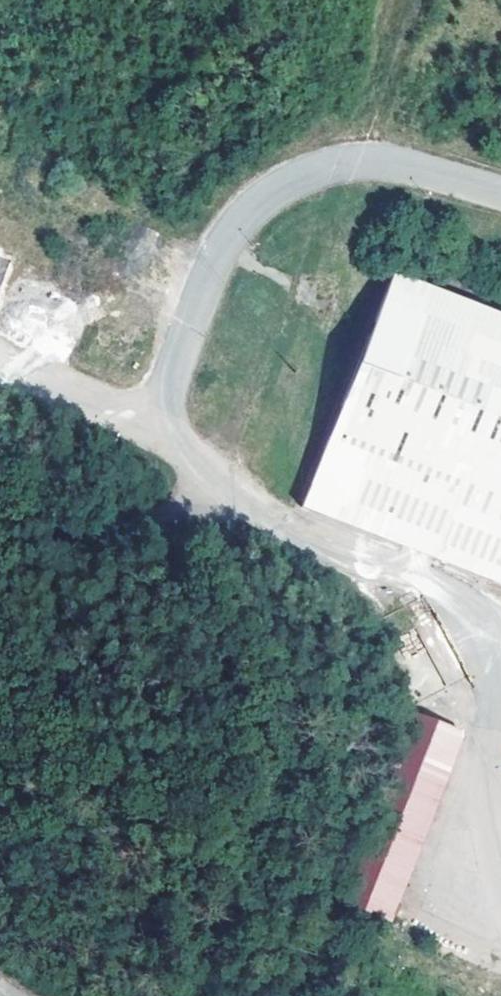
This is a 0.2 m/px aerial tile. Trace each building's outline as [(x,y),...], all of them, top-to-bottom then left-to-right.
[(492,582),(500,585),(500,312),(397,272),(307,509),(492,582)] [(414,715),(341,899),(388,918),(460,733),(414,715)]
